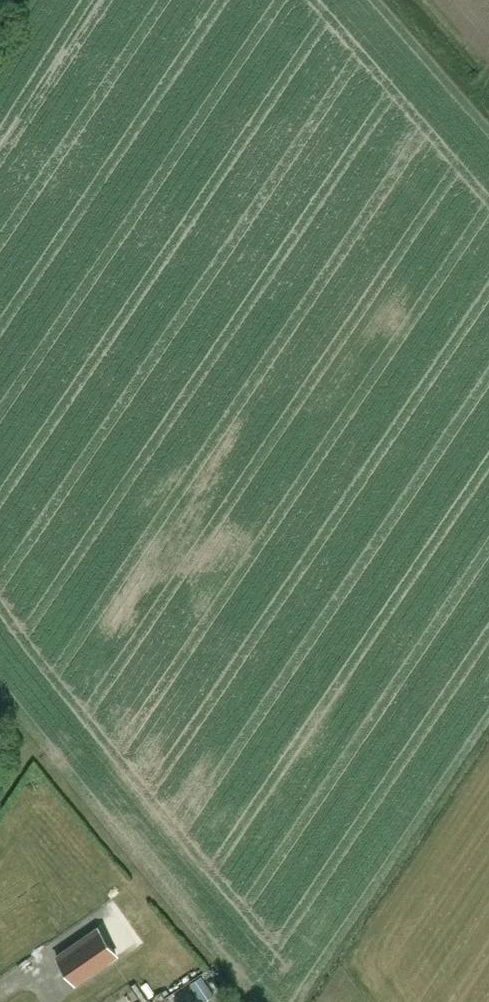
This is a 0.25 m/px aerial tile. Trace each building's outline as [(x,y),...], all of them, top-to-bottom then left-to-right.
[(99,928),(57,956),(76,983),(117,954),(99,928)]
